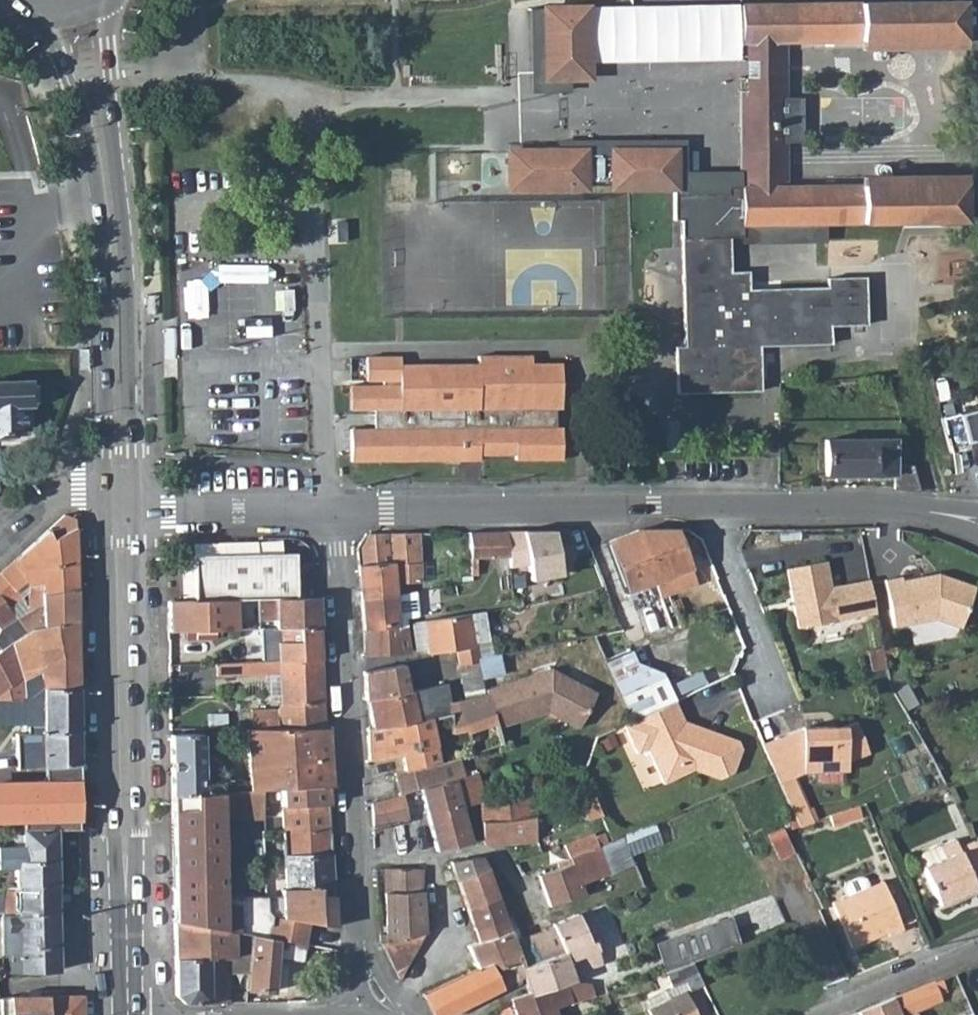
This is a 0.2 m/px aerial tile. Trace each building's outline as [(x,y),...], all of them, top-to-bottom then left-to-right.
[(738,40),(737,0),(597,5),(599,61),(738,57),(738,40)] [(738,40),(784,40),(961,38),(961,0),(803,0),(737,0),(738,40)] [(599,61),(597,5),(555,6),(556,76),(582,76),(599,75),(599,61)] [(556,76),(555,6),(542,6),(543,90),(582,90),(582,76),(556,76)] [(785,112),(784,40),(738,40),(738,57),(740,112),(785,112)] [(741,186),(786,185),(785,112),(740,112),(741,180),(741,186)] [(691,237),(717,236),(717,231),(716,219),(712,205),(705,193),(701,188),(694,181),(693,150),(650,150),(650,160),(622,161),(622,151),(584,152),(584,161),(519,162),(520,200),(595,198),(594,193),(622,193),(622,198),(683,197),(683,222),(691,222),(691,237)] [(717,236),(725,236),(727,201),(727,186),(741,186),(741,180),(694,181),(701,188),(705,193),(712,205),(716,219),(717,231),(717,236)] [(963,219),(963,181),(786,185),(741,186),(727,186),(727,201),(725,236),(742,236),(741,223),(963,219)] [(768,346),(840,345),(840,326),(878,326),(877,277),(839,277),(839,287),(745,289),(745,270),(726,272),(725,236),(717,236),(691,237),(693,344),(683,344),(684,392),(768,391),(768,346)] [(149,294),(145,294),(144,311),(153,311),(153,294),(149,294)] [(87,365),(87,346),(79,346),(79,365),(83,365),(87,365)] [(444,455),(459,455),(459,460),(463,460),(477,460),(477,455),(514,455),(514,459),(558,458),(559,427),(553,426),(553,409),(557,409),(557,362),(526,362),(526,355),(473,355),(473,362),(394,362),(394,356),(360,357),(361,380),(402,380),(402,386),(352,386),(351,410),(374,410),(374,429),(351,430),(351,461),(380,461),(381,445),(399,446),(399,456),(424,456),(424,460),(444,460),(444,455)] [(0,379),(0,430),(9,430),(24,430),(23,402),(31,402),(31,379),(0,379)] [(938,416),(946,446),(977,438),(977,406),(938,416)] [(946,446),(947,450),(977,442),(977,438),(946,446)] [(902,441),(825,440),(824,475),(894,476),(893,488),(918,488),(912,475),(907,461),(902,441)] [(381,445),(380,461),(424,460),(424,456),(399,456),(399,446),(381,445)] [(0,569),(0,595),(7,605),(20,594),(16,587),(26,581),(27,584),(40,582),(43,595),(76,584),(75,515),(72,514),(67,512),(64,511),(0,569)] [(548,523),(516,525),(526,578),(558,572),(556,560),(570,559),(566,528),(550,528),(548,523)] [(639,529),(659,579),(629,591),(646,634),(672,622),(663,597),(701,581),(696,566),(690,568),(676,528),(639,529)] [(639,529),(606,541),(625,592),(629,591),(659,579),(639,529)] [(507,531),(469,531),(470,536),(471,558),(509,557),(507,531)] [(366,533),(357,546),(361,599),(401,594),(401,587),(395,587),(394,582),(420,581),(418,532),(366,533)] [(470,536),(456,537),(458,559),(471,558),(470,536)] [(192,569),(193,600),(296,597),(295,564),(284,552),(210,553),(201,557),(198,561),(195,564),(192,569)] [(825,561),(786,569),(797,628),(875,613),(869,579),(831,587),(825,561)] [(884,579),(893,625),(934,617),(959,627),(974,586),(937,573),(901,579),(901,576),(884,579)] [(44,606),(32,611),(18,620),(2,629),(0,631),(0,650),(12,643),(33,630),(58,623),(77,619),(76,584),(43,595),(44,606)] [(361,599),(366,656),(396,655),(396,653),(411,652),(406,621),(416,619),(412,592),(401,594),(361,599)] [(2,629),(18,620),(7,605),(0,595),(0,626),(2,629)] [(319,627),(317,597),(296,597),(193,600),(194,630),(235,629),(235,607),(256,607),(257,617),(273,616),(273,628),(319,627)] [(458,649),(467,698),(484,693),(477,655),(475,642),(487,640),(483,611),(424,621),(429,654),(458,649)] [(58,623),(33,630),(12,643),(22,677),(1,689),(0,689),(0,696),(26,698),(29,696),(48,686),(79,687),(77,619),(58,623)] [(321,659),(319,627),(273,628),(261,628),(262,661),(321,659)] [(12,643),(0,650),(0,687),(1,689),(22,677),(12,643)] [(662,676),(645,684),(629,650),(605,660),(633,720),(674,701),(662,676)] [(251,727),(324,727),(321,659),(262,661),(216,662),(216,675),(279,673),(281,702),(277,709),(251,708),(251,727)] [(368,699),(408,693),(408,691),(403,664),(364,670),(366,700),(368,699)] [(486,693),(496,727),(547,712),(577,729),(596,694),(551,669),(485,689),(486,693)] [(408,691),(408,693),(368,699),(373,726),(428,717),(446,714),(448,714),(446,703),(448,702),(445,682),(408,691)] [(19,764),(49,763),(81,762),(79,687),(48,686),(29,696),(32,725),(32,729),(17,729),(19,764)] [(471,753),(501,743),(496,727),(486,693),(484,693),(467,698),(458,700),(465,728),(471,753)] [(249,708),(249,698),(240,698),(240,708),(249,708)] [(446,714),(449,732),(465,728),(458,700),(448,702),(446,703),(448,714),(446,714)] [(633,720),(623,725),(636,753),(645,747),(662,783),(693,769),(717,778),(732,772),(742,750),(742,744),(683,721),(674,701),(633,720)] [(433,740),(450,736),(449,732),(446,714),(428,717),(433,740)] [(428,717),(373,726),(367,727),(369,759),(402,752),(405,769),(438,762),(433,740),(428,717)] [(807,725),(762,743),(779,783),(788,779),(832,762),(833,766),(871,751),(858,720),(831,731),(828,725),(807,725)] [(262,786),(276,786),(328,784),(330,784),(327,727),(324,727),(251,727),(246,727),(250,787),(262,786)] [(460,756),(471,753),(465,728),(449,732),(450,736),(454,758),(460,756)] [(202,732),(171,733),(172,792),(203,791),(202,732)] [(405,769),(395,772),(399,793),(422,787),(464,775),(460,756),(454,758),(438,762),(405,769)] [(49,777),(82,776),(81,762),(49,763),(49,777)] [(464,775),(422,787),(427,808),(426,809),(437,850),(472,842),(463,810),(480,804),(486,802),(485,800),(477,771),(464,775)] [(82,776),(49,777),(49,782),(0,785),(0,813),(21,813),(21,828),(57,828),(80,828),(80,793),(82,793),(82,776)] [(788,779),(779,783),(797,827),(807,824),(788,779)] [(276,786),(277,795),(281,795),(285,887),(280,887),(280,895),(265,895),(266,908),(266,910),(272,914),(309,920),(335,926),(328,784),(276,786)] [(532,786),(531,784),(485,800),(486,802),(480,804),(482,821),(534,815),(532,786)] [(262,786),(250,787),(203,791),(172,792),(174,920),(224,929),(224,894),(223,817),(263,816),(262,786)] [(399,793),(372,801),(374,830),(411,820),(426,809),(427,808),(422,787),(399,793)] [(594,796),(582,799),(590,819),(601,814),(594,796)] [(856,806),(828,816),(832,828),(860,818),(856,806)] [(482,821),(485,844),(537,839),(534,815),(482,821)] [(15,828),(17,884),(58,884),(57,828),(21,828),(15,828)] [(569,857),(597,846),(592,833),(560,847),(565,859),(569,857)] [(605,868),(630,859),(622,836),(597,846),(605,868)] [(961,842),(960,838),(941,845),(926,850),(923,857),(943,849),(961,842)] [(787,850),(783,842),(768,849),(780,873),(795,866),(787,850)] [(969,859),(961,842),(943,849),(923,857),(927,865),(942,903),(977,890),(977,856),(969,859)] [(550,905),(584,893),(579,878),(605,868),(597,846),(569,857),(570,859),(557,863),(558,868),(539,875),(550,905)] [(454,866),(458,878),(488,868),(481,857),(452,860),(454,866)] [(452,895),(463,892),(480,940),(480,941),(510,932),(488,868),(458,878),(454,866),(444,870),(452,895)] [(385,868),(388,932),(380,932),(381,939),(382,942),(424,931),(425,930),(421,869),(385,868)] [(903,926),(881,878),(866,885),(862,877),(857,875),(844,881),(842,886),(846,894),(831,899),(850,946),(870,937),(886,930),(887,932),(903,926)] [(4,910),(58,909),(58,884),(17,884),(7,884),(0,889),(0,913),(3,910),(4,910)] [(224,894),(224,929),(236,931),(235,956),(248,956),(250,933),(295,941),(306,943),(309,920),(272,914),(266,910),(266,908),(265,895),(265,893),(224,894)] [(3,910),(6,968),(59,968),(58,909),(4,910),(3,910)] [(529,990),(529,992),(572,977),(570,971),(586,966),(602,959),(592,941),(589,942),(577,913),(514,939),(513,939),(519,957),(491,966),(501,985),(502,984),(524,974),(529,990)] [(655,944),(664,970),(691,960),(735,945),(725,918),(655,944)] [(235,956),(236,931),(224,929),(174,920),(175,956),(228,956),(235,956)] [(382,942),(401,978),(424,931),(382,942)] [(489,961),(491,966),(519,957),(513,939),(514,939),(512,931),(510,932),(480,941),(480,940),(468,944),(477,965),(478,966),(489,961)] [(248,956),(247,969),(246,988),(272,991),(276,954),(292,955),(295,941),(250,933),(248,956)] [(295,941),(292,955),(316,959),(318,945),(306,943),(295,941)] [(229,970),(228,956),(175,956),(175,993),(185,1002),(234,1002),(234,994),(230,994),(229,970)] [(235,956),(228,956),(229,970),(247,969),(248,956),(235,956)] [(703,983),(691,960),(664,970),(670,985),(671,986),(684,980),(688,988),(689,989),(703,983)] [(435,1014),(443,1014),(501,985),(491,966),(489,961),(478,966),(477,965),(423,992),(435,1014)] [(573,1013),(568,1002),(594,994),(589,981),(573,981),(572,977),(529,992),(529,990),(511,997),(518,1014),(568,1014),(573,1013)] [(939,991),(946,988),(941,977),(934,980),(939,991)] [(684,980),(671,986),(670,985),(663,988),(668,998),(685,990),(688,988),(684,980)] [(939,991),(934,980),(902,994),(911,1014),(941,1002),(937,992),(939,991)] [(668,998),(663,988),(644,997),(652,1014),(697,1014),(685,990),(668,998)] [(0,996),(0,1014),(23,1014),(22,993),(9,993),(0,996)] [(23,1014),(33,1014),(33,994),(22,993),(23,1014)] [(84,993),(33,994),(33,1014),(84,1014),(84,993)] [(889,1000),(854,1014),(895,1014),(889,1000)]
